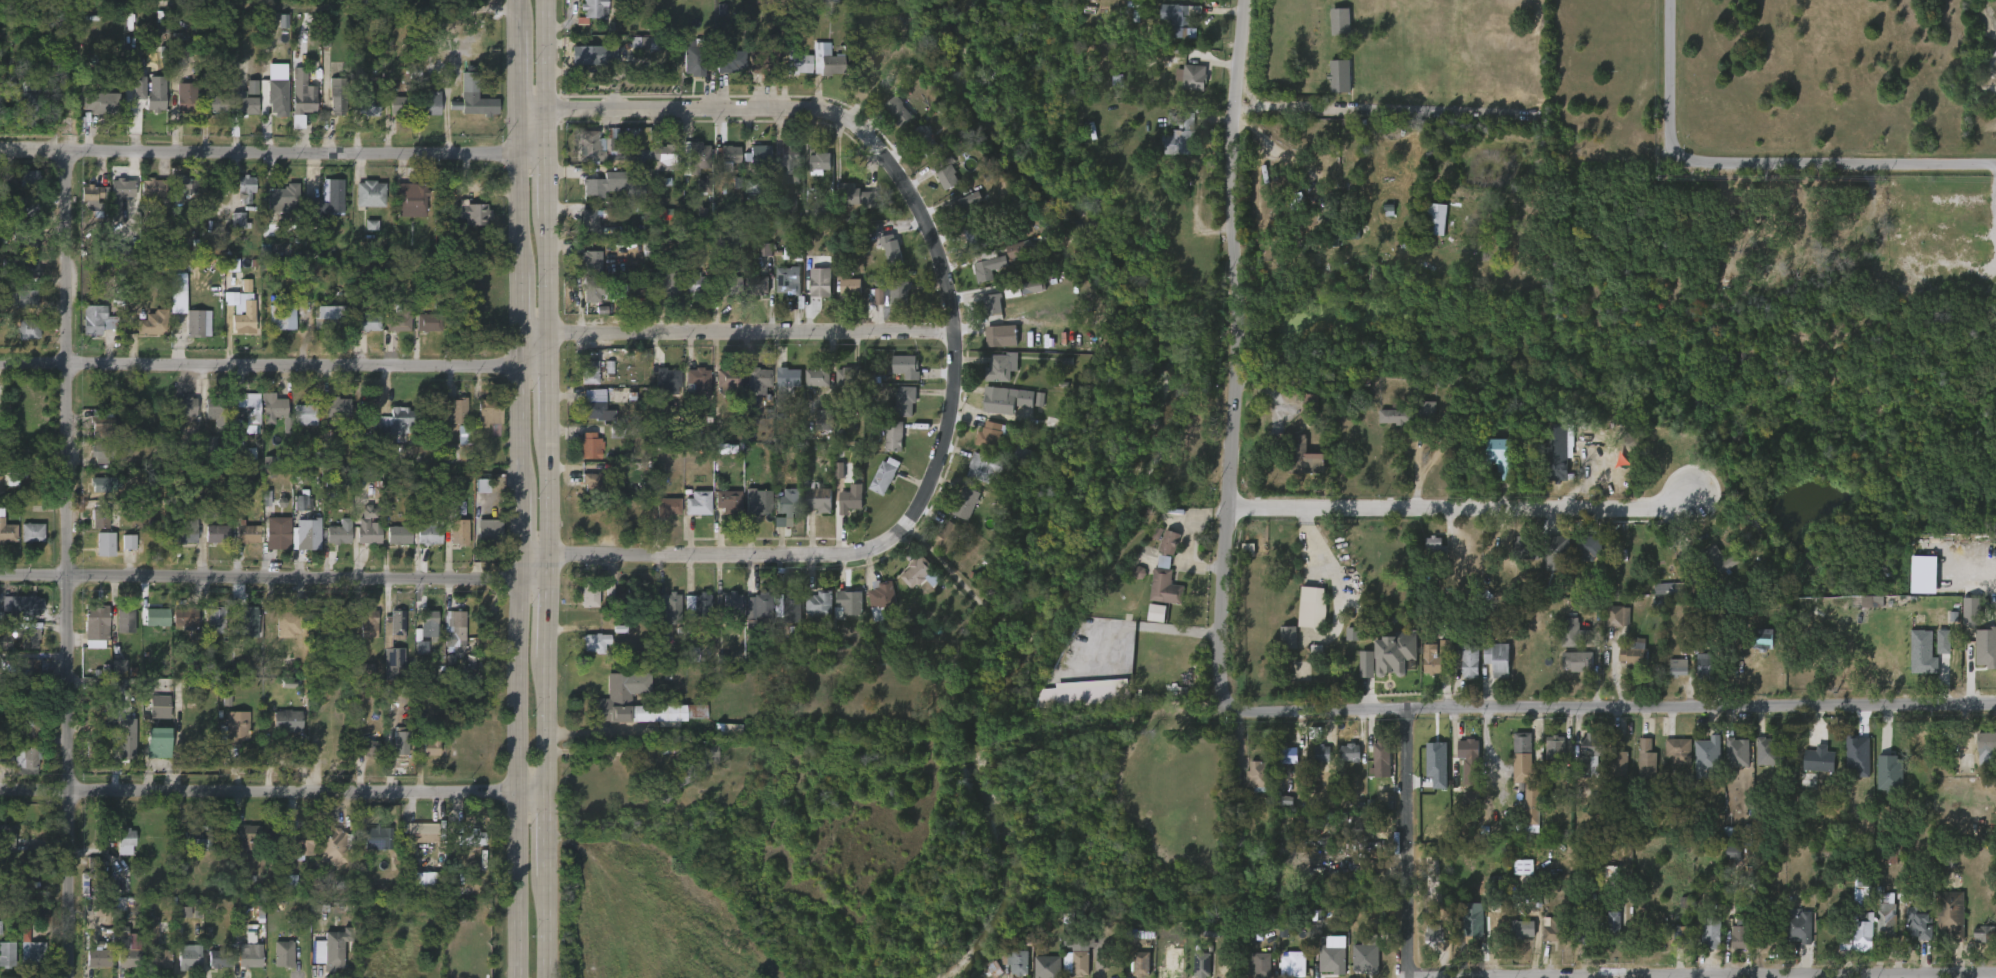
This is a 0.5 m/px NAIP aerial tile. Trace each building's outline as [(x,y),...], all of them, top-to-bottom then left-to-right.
[(582,4),(582,0),(606,0),(606,6),(617,6),(617,19),(586,19),(586,24),(575,24),(575,17),(582,17),(582,12),(578,12),(578,4),(582,4)] [(1183,4),(1183,5),(1202,5),(1201,13),(1191,13),(1191,16),(1188,16),(1188,21),(1190,21),(1190,27),(1196,27),(1196,37),(1169,37),(1170,19),(1160,19),(1160,3),(1183,4)] [(1332,36),(1350,35),(1349,9),(1331,9),(1332,36)] [(288,14),(279,14),(279,29),(288,28),(288,14)] [(780,34),(780,66),(772,66),(772,70),(767,70),(767,75),(753,75),(753,69),(750,69),(750,51),(769,51),(768,39),(769,39),(769,34),(780,34)] [(655,38),(635,38),(634,48),(655,49),(655,38)] [(693,39),(692,45),(701,45),(701,40),(707,40),(707,47),(709,47),(709,63),(702,63),(702,76),(688,76),(688,73),(682,73),(683,45),(686,45),(686,39),(693,39)] [(615,49),(615,64),(575,64),(575,58),(570,59),(570,50),(575,50),(575,45),(615,45),(615,49)] [(844,55),(843,73),(831,73),(831,76),(821,76),(822,49),(831,49),(831,55),(844,55)] [(728,51),(746,51),(746,69),(738,69),(738,72),(733,72),(733,73),(717,73),(717,52),(728,51)] [(797,55),(812,55),(811,73),(799,72),(799,75),(788,75),(789,54),(797,55)] [(1331,93),(1350,93),(1350,60),(1330,60),(1331,93)] [(1206,79),(1206,83),(1204,83),(1204,90),(1181,89),(1183,63),(1205,65),(1204,73),(1206,74),(1206,79)] [(307,67),(307,86),(317,86),(316,113),(304,113),(304,115),(293,115),(293,67),(307,67)] [(476,71),(475,98),(495,98),(495,113),(489,113),(489,116),(482,116),(482,114),(459,113),(459,109),(446,109),(447,100),(459,101),(459,71),(476,71)] [(148,76),(148,111),(165,111),(165,76),(148,76)] [(232,87),(245,88),(245,76),(232,76),(232,87)] [(343,96),(342,115),(329,114),(329,96),(327,96),(328,77),(345,77),(345,96),(343,96)] [(143,79),(143,83),(145,83),(145,91),(162,91),(162,108),(156,108),(156,112),(148,112),(148,109),(142,109),(142,98),(134,98),(134,83),(136,83),(136,78),(143,79)] [(27,79),(27,81),(39,81),(39,111),(31,111),(31,114),(26,114),(26,111),(22,111),(22,81),(23,81),(23,79),(27,79)] [(287,82),(287,113),(265,112),(265,96),(277,96),(277,82),(287,82)] [(101,89),(101,92),(118,93),(118,113),(90,113),(90,108),(83,108),(83,93),(88,93),(88,89),(101,89)] [(437,90),(437,114),(416,114),(416,111),(411,111),(411,99),(416,99),(416,90),(437,90)] [(362,91),(362,98),(376,98),(376,115),(362,115),(362,112),(351,112),(351,99),(355,99),(356,91),(362,91)] [(185,92),(185,94),(196,94),(196,111),(186,110),(186,113),(175,113),(176,92),(185,92)] [(246,93),(246,97),(257,97),(257,114),(243,114),(243,112),(236,112),(236,95),(238,95),(238,92),(246,93)] [(208,93),(210,95),(226,95),(227,111),(204,112),(204,103),(201,103),(201,95),(205,95),(205,93),(208,93)] [(391,94),(391,96),(407,96),(406,114),(387,114),(387,93),(391,94)] [(911,116),(898,127),(889,117),(891,115),(882,105),(895,94),(903,102),(901,104),(911,116)] [(1195,130),(1194,147),(1192,147),(1192,154),(1164,153),(1164,139),(1166,139),(1167,112),(1194,112),(1193,130),(1195,130)] [(304,128),(304,115),(292,116),(293,129),(304,128)] [(922,123),(932,134),(930,136),(939,148),(926,158),(913,141),(917,138),(912,131),(922,123)] [(616,127),(615,139),(622,140),(622,147),(616,147),(616,151),(610,151),(610,154),(603,154),(604,128),(616,127)] [(596,130),(596,137),(603,137),(602,161),(578,161),(579,130),(596,130)] [(702,142),(702,146),(711,146),(710,169),(699,168),(699,175),(689,175),(690,142),(702,142)] [(680,143),(680,170),(653,170),(652,147),(665,145),(665,144),(680,143)] [(793,144),(793,146),(801,146),(801,174),(782,174),(781,146),(786,146),(786,143),(793,144)] [(733,146),(741,147),(741,165),(714,166),(714,148),(722,148),(722,146),(733,146)] [(763,167),(751,167),(751,146),(772,146),(771,162),(763,162),(763,167)] [(638,164),(651,164),(650,150),(638,150),(638,164)] [(821,173),(821,175),(812,175),(813,173),(810,173),(811,155),(817,156),(817,153),(832,153),(832,170),(821,170),(821,173)] [(951,155),(957,166),(954,168),(956,171),(953,173),(958,183),(946,190),(932,166),(951,155)] [(40,171),(21,171),(21,187),(40,187),(40,171)] [(187,172),(187,177),(197,177),(197,193),(191,193),(192,195),(182,194),(182,202),(174,203),(174,173),(187,172)] [(626,172),(625,179),(642,179),(642,199),(625,198),(625,188),(602,188),(601,197),(593,197),(593,195),(582,194),(582,185),(579,185),(579,179),(582,178),(602,178),(602,172),(626,172)] [(246,174),(246,176),(253,177),(253,192),(249,192),(249,203),(239,203),(239,198),(235,198),(235,191),(227,191),(228,177),(241,176),(241,174),(246,174)] [(153,178),(153,180),(165,180),(165,196),(141,196),(141,180),(146,180),(146,177),(153,178)] [(137,181),(136,198),(111,198),(112,180),(117,181),(117,178),(124,178),(124,180),(137,181)] [(710,192),(711,178),(697,178),(697,192),(710,192)] [(344,180),(343,216),(323,214),(324,179),(344,180)] [(745,194),(761,193),(760,179),(744,180),(745,194)] [(376,181),(376,184),(385,184),(385,208),(356,207),(356,183),(363,183),(363,181),(376,181)] [(277,206),(277,211),(270,211),(270,206),(268,206),(268,189),(285,189),(285,186),(288,186),(288,183),(299,183),(299,205),(278,205),(277,206)] [(424,183),(423,210),(395,208),(395,190),(412,191),(412,183),(424,183)] [(856,183),(856,188),(863,188),(863,191),(878,191),(878,209),(864,208),(864,204),(852,204),(852,206),(841,206),(841,183),(856,183)] [(93,185),(93,187),(103,187),(103,193),(109,193),(109,198),(103,198),(103,204),(97,204),(97,209),(95,209),(95,211),(83,211),(84,202),(82,202),(82,187),(87,187),(87,184),(93,185)] [(319,189),(319,200),(321,200),(320,229),(306,229),(307,186),(319,186),(319,189)] [(973,206),(977,215),(962,222),(957,212),(955,213),(953,210),(956,208),(954,203),(978,192),(982,201),(973,206)] [(1341,195),(1329,195),(1328,209),(1340,210),(1341,195)] [(32,221),(4,221),(4,197),(37,197),(37,216),(36,221),(32,221)] [(465,198),(465,203),(485,203),(485,209),(489,209),(489,219),(485,219),(485,225),(464,225),(464,218),(456,218),(457,198),(465,198)] [(827,219),(807,219),(807,202),(827,202),(827,219)] [(1447,204),(1444,235),(1424,234),(1427,203),(1447,204)] [(595,210),(606,210),(606,218),(599,217),(599,226),(602,226),(601,237),(582,237),(582,210),(595,210)] [(660,210),(660,220),(671,220),(671,210),(660,210)] [(245,229),(245,213),(231,212),(231,228),(245,229)] [(993,243),(970,251),(961,227),(984,219),(993,243)] [(40,236),(40,251),(15,249),(16,231),(41,232),(40,236)] [(895,236),(896,241),(899,240),(904,263),(889,267),(885,247),(882,248),(880,238),(894,234),(895,236)] [(582,240),(582,251),(601,251),(601,272),(592,272),(592,269),(585,268),(585,261),(582,261),(582,253),(571,252),(572,240),(582,240)] [(1034,254),(1031,241),(1006,246),(1009,259),(1034,254)] [(771,244),(758,244),(759,257),(772,256),(771,244)] [(995,249),(997,256),(999,256),(1002,267),(991,270),(993,279),(977,283),(973,269),(975,269),(970,255),(995,249)] [(41,258),(41,268),(43,268),(43,276),(16,277),(16,267),(14,267),(14,264),(16,264),(16,258),(41,258)] [(239,259),(226,259),(227,272),(239,272),(239,259)] [(672,294),(672,297),(665,297),(665,294),(654,294),(654,269),(663,269),(663,260),(681,260),(680,294),(672,294)] [(795,268),(795,273),(801,273),(802,296),(785,296),(785,293),(778,293),(779,268),(795,268)] [(832,297),(810,297),(811,269),(833,269),(832,297)] [(759,271),(759,277),(770,277),(769,295),(756,296),(756,294),(745,294),(746,277),(750,277),(750,271),(759,271)] [(700,272),(700,276),(710,276),(710,294),(686,294),(687,277),(690,277),(690,272),(700,272)] [(186,314),(186,274),(170,273),(170,313),(186,314)] [(727,293),(727,296),(717,296),(717,293),(716,293),(716,277),(741,277),(741,293),(727,293)] [(845,277),(845,278),(863,279),(863,295),(847,295),(847,293),(842,293),(842,277),(845,277)] [(251,293),(252,279),(242,279),(242,292),(251,293)] [(602,280),(602,288),(612,289),(612,302),(581,302),(580,286),(582,286),(582,279),(602,280)] [(228,305),(224,305),(224,292),(226,292),(226,280),(239,280),(238,305),(228,305)] [(1021,283),(1022,294),(1044,292),(1042,280),(1021,283)] [(910,282),(909,305),(892,304),(892,295),(885,295),(885,305),(875,305),(875,296),(871,296),(872,289),(885,289),(885,283),(889,283),(889,281),(910,282)] [(1004,285),(1006,298),(1022,297),(1020,283),(1004,285)] [(37,291),(37,308),(17,308),(17,301),(12,301),(12,291),(37,291)] [(999,298),(1001,312),(984,314),(980,296),(1000,293),(1001,297),(999,298)] [(236,330),(233,330),(233,315),(244,315),(244,300),(255,300),(255,331),(236,330)] [(118,316),(118,329),(105,329),(105,335),(85,335),(86,305),(110,305),(110,316),(118,316)] [(397,333),(386,333),(386,313),(394,313),(395,305),(411,305),(410,331),(397,331),(397,333)] [(186,306),(186,312),(204,312),(204,338),(187,339),(188,317),(185,317),(185,319),(173,319),(174,306),(186,306)] [(271,331),(269,331),(269,306),(295,306),(295,331),(271,331)] [(343,331),(314,330),(314,318),(316,318),(317,307),(343,307),(343,331)] [(141,334),(138,334),(138,320),(145,320),(145,314),(154,314),(154,308),(169,308),(168,334),(141,334)] [(442,312),(442,331),(414,330),(415,314),(423,314),(423,312),(442,312)] [(380,331),(363,332),(363,330),(356,330),(356,314),(380,314),(380,331)] [(40,320),(41,338),(29,338),(29,340),(21,339),(21,333),(19,333),(19,328),(21,328),(21,319),(40,320)] [(1019,327),(1020,333),(1018,333),(1019,346),(989,348),(988,327),(1019,326),(1019,327)] [(1012,381),(987,381),(987,366),(991,366),(993,354),(1011,355),(1011,361),(1012,361),(1012,381)] [(917,355),(917,359),(920,359),(919,368),(917,368),(917,370),(921,370),(921,379),(894,379),(894,355),(917,355)] [(598,360),(599,384),(582,383),(582,360),(598,360)] [(704,366),(704,369),(710,369),(710,394),(685,393),(686,369),(695,369),(695,366),(704,366)] [(789,367),(789,369),(803,369),(802,386),(794,386),(794,394),(778,394),(779,366),(789,367)] [(831,386),(806,386),(807,369),(821,369),(821,366),(831,367),(831,386)] [(855,392),(837,392),(838,368),(844,368),(844,366),(861,366),(861,381),(855,381),(855,392)] [(666,367),(666,370),(681,370),(681,387),(654,387),(654,377),(657,377),(657,367),(666,367)] [(732,367),(732,369),(741,369),(740,387),(716,386),(717,370),(721,370),(721,367),(732,367)] [(758,367),(758,369),(772,369),(771,389),(746,388),(746,367),(758,367)] [(914,416),(897,416),(897,393),(900,393),(900,386),(917,386),(917,403),(914,402),(914,416)] [(1033,391),(1031,408),(1015,406),(1016,404),(1013,404),(1012,415),(982,412),(984,386),(1033,391)] [(606,401),(604,421),(596,421),(595,418),(585,418),(585,406),(582,406),(582,401),(585,401),(585,388),(606,388),(606,401)] [(275,392),(275,398),(287,398),(286,417),(275,417),(275,423),(263,423),(263,392),(275,392)] [(259,393),(259,425),(235,425),(236,404),(231,404),(231,393),(259,393)] [(1318,395),(1304,394),(1303,411),(1317,411),(1318,395)] [(337,397),(350,398),(349,417),(324,416),(325,397),(330,397),(330,395),(337,395),(337,397)] [(191,396),(191,397),(196,397),(196,415),(189,415),(189,419),(179,419),(179,415),(173,415),(173,397),(191,396)] [(224,396),(224,398),(229,398),(229,426),(216,426),(216,416),(207,415),(207,397),(224,396)] [(465,424),(448,423),(448,400),(454,400),(454,397),(465,397),(465,424)] [(488,397),(488,399),(499,399),(499,423),(475,422),(475,400),(479,400),(479,397),(488,397)] [(1435,402),(1417,402),(1418,417),(1435,417),(1435,402)] [(317,425),(294,424),(295,404),(317,405),(317,425)] [(397,407),(406,407),(406,410),(410,410),(410,443),(377,442),(377,428),(376,428),(376,416),(388,416),(389,407),(397,407)] [(1406,423),(1406,426),(1397,426),(1397,423),(1381,423),(1381,409),(1418,409),(1418,417),(1414,417),(1414,423),(1406,423)] [(832,430),(814,430),(814,410),(832,410),(832,430)] [(115,416),(115,418),(119,418),(119,429),(116,429),(116,436),(110,436),(110,438),(91,438),(91,416),(115,416)] [(1010,427),(1008,436),(1002,435),(998,450),(973,444),(976,431),(981,432),(985,420),(1010,427)] [(904,429),(907,429),(907,436),(904,436),(904,452),(886,452),(887,421),(904,421),(904,429)] [(1584,437),(1584,447),(1575,446),(1575,457),(1570,457),(1569,471),(1550,470),(1551,437),(1553,437),(1554,423),(1570,424),(1570,436),(1584,437)] [(472,426),(458,425),(458,445),(472,445),(472,426)] [(611,438),(623,439),(624,429),(611,429),(611,438)] [(596,432),(596,437),(602,437),(602,441),(604,441),(604,449),(601,449),(601,458),(577,458),(577,437),(583,438),(583,432),(596,432)] [(1323,453),(1322,474),(1286,473),(1287,446),(1268,445),(1268,433),(1305,434),(1305,453),(1323,453)] [(217,437),(203,437),(203,450),(216,451),(217,437)] [(1515,438),(1515,471),(1502,471),(1503,462),(1497,464),(1497,461),(1491,461),(1491,438),(1515,438)] [(116,444),(116,458),(103,458),(103,464),(95,464),(95,457),(91,457),(91,445),(94,445),(94,443),(116,444)] [(463,463),(442,463),(442,445),(463,445),(463,463)] [(1003,463),(1000,473),(992,470),(987,484),(965,476),(973,451),(1003,463)] [(281,457),(264,456),(264,465),(280,466),(281,457)] [(902,463),(885,497),(869,489),(883,461),(887,463),(890,457),(902,463)] [(835,479),(844,479),(844,463),(835,463),(835,479)] [(18,485),(18,473),(7,473),(8,486),(18,485)] [(600,473),(600,474),(602,474),(602,484),(605,484),(605,481),(617,482),(617,497),(592,496),(592,492),(587,492),(587,485),(582,485),(583,474),(597,474),(597,473),(600,473)] [(115,491),(90,491),(91,477),(115,477),(115,491)] [(477,493),(489,492),(489,479),(476,480),(477,493)] [(863,483),(863,509),(849,509),(849,516),(840,515),(840,491),(847,490),(847,492),(851,492),(851,483),(863,483)] [(292,510),(292,484),(311,484),(311,510),(292,510)] [(979,493),(966,521),(951,514),(956,502),(954,501),(958,492),(960,493),(963,486),(979,493)] [(755,488),(755,489),(772,490),(771,513),(763,513),(763,515),(745,514),(746,487),(755,488)] [(787,512),(776,512),(777,495),(778,495),(778,490),(783,490),(783,488),(802,488),(802,512),(787,512)] [(833,489),(833,513),(820,513),(820,508),(808,508),(808,490),(815,490),(815,488),(833,489)] [(741,490),(741,514),(722,514),(722,506),(715,506),(715,490),(741,490)] [(687,515),(686,498),(693,498),(693,491),(712,491),(712,515),(687,515)] [(661,517),(657,517),(657,498),(680,498),(680,514),(666,514),(666,517),(661,517)] [(108,508),(108,528),(93,528),(93,509),(90,509),(90,500),(108,501),(108,508)] [(17,544),(0,544),(0,507),(4,508),(4,524),(17,524),(17,544)] [(194,514),(193,542),(175,543),(175,541),(168,541),(169,514),(176,514),(176,507),(185,508),(185,514),(194,514)] [(369,518),(369,522),(381,522),(380,543),(357,543),(357,526),(359,526),(359,517),(362,517),(362,507),(377,507),(376,517),(369,518)] [(321,526),(320,543),(309,543),(308,550),(292,549),(293,527),(297,527),(298,518),(312,519),(311,525),(321,526)] [(245,519),(245,525),(260,525),(260,542),(236,542),(236,525),(238,525),(238,519),(245,519)] [(480,544),(475,544),(476,519),(501,519),(500,536),(498,536),(498,544),(480,544)] [(338,544),(338,545),(325,544),(326,526),(340,526),(340,520),(350,520),(350,544),(338,544)] [(442,526),(441,544),(430,544),(430,546),(417,543),(417,520),(440,520),(440,526),(442,526)] [(467,520),(466,546),(452,546),(452,544),(449,544),(449,520),(467,520)] [(962,531),(946,555),(932,546),(935,542),(933,540),(939,530),(940,532),(947,520),(962,531)] [(33,523),(47,524),(47,542),(34,542),(34,544),(25,542),(25,524),(33,523)] [(210,542),(207,542),(207,525),(230,525),(229,542),(210,542)] [(412,526),(411,543),(393,544),(388,543),(388,540),(385,540),(385,529),(388,529),(388,525),(412,526)] [(279,549),(266,549),(266,526),(290,526),(290,549),(279,549)] [(1173,556),(1181,535),(1166,529),(1158,551),(1173,556)] [(115,556),(97,555),(97,532),(115,532),(115,556)] [(135,535),(122,535),(122,550),(135,550),(135,535)] [(1438,535),(1438,537),(1444,537),(1443,545),(1449,545),(1448,556),(1428,555),(1427,537),(1433,538),(1433,535),(1438,535)] [(1571,536),(1571,560),(1546,560),(1547,535),(1571,536)] [(1525,536),(1525,541),(1532,541),(1532,560),(1512,559),(1512,536),(1525,536)] [(1603,562),(1578,561),(1578,536),(1603,537),(1603,562)] [(1716,545),(1725,560),(1735,554),(1739,562),(1713,578),(1706,568),(1701,571),(1695,562),(1701,559),(1699,556),(1716,545)] [(920,555),(933,568),(923,577),(925,579),(917,586),(915,584),(910,589),(899,577),(909,568),(907,566),(920,555)] [(1937,557),(1911,557),(1910,594),(1936,594),(1937,557)] [(1144,567),(1134,568),(1135,580),(1146,579),(1144,567)] [(1186,586),(1183,604),(1153,600),(1158,567),(1175,569),(1173,584),(1186,586)] [(881,579),(882,583),(893,580),(897,604),(878,608),(878,606),(872,607),(868,590),(874,589),(872,581),(881,579)] [(599,607),(583,606),(583,583),(599,583),(599,607)] [(1686,596),(1654,596),(1653,584),(1686,583),(1686,596)] [(616,585),(606,584),(606,597),(615,597),(615,588),(616,588),(616,585)] [(846,589),(846,591),(864,592),(864,614),(845,614),(845,607),(838,607),(838,589),(846,589)] [(736,590),(736,594),(741,594),(741,617),(724,617),(724,594),(729,594),(729,590),(736,590)] [(809,613),(807,613),(808,596),(815,596),(815,594),(820,594),(820,590),(834,590),(833,613),(809,613)] [(675,591),(675,594),(682,594),(681,625),(665,624),(665,616),(655,616),(655,595),(670,594),(670,591),(675,591)] [(712,592),(712,616),(685,615),(685,595),(700,594),(700,591),(712,592)] [(767,591),(767,594),(772,594),(772,617),(757,616),(757,619),(758,619),(758,631),(746,631),(747,596),(755,596),(755,594),(759,594),(759,591),(767,591)] [(796,591),(796,594),(802,594),(802,616),(778,616),(778,601),(785,601),(785,594),(791,594),(791,591),(796,591)] [(1116,609),(1116,617),(1085,615),(1116,595),(1116,609)] [(34,597),(34,599),(43,599),(43,610),(42,610),(41,615),(24,615),(24,613),(18,613),(19,597),(34,597)] [(1861,598),(1862,608),(1883,607),(1882,597),(1861,598)] [(1963,625),(1980,625),(1981,598),(1963,598),(1963,625)] [(1319,601),(1318,627),(1301,626),(1302,600),(1319,601)] [(1164,623),(1166,606),(1150,604),(1148,621),(1164,623)] [(109,626),(108,640),(85,639),(86,605),(109,605),(108,626),(109,626)] [(1630,608),(1629,626),(1606,627),(1606,605),(1623,606),(1623,608),(1630,608)] [(193,606),(193,609),(198,609),(198,626),(174,626),(173,609),(186,609),(186,606),(193,606)] [(252,607),(252,609),(256,609),(256,613),(258,613),(257,637),(247,637),(247,631),(233,630),(234,608),(244,609),(244,606),(252,607)] [(226,607),(225,634),(208,634),(208,609),(214,609),(214,607),(226,607)] [(169,627),(145,626),(145,608),(169,608),(169,627)] [(134,632),(117,632),(117,609),(134,609),(134,632)] [(368,609),(368,611),(375,611),(375,638),(359,638),(359,611),(368,609)] [(293,612),(300,613),(300,633),(293,632),(293,638),(275,637),(276,613),(279,613),(279,611),(293,612)] [(389,643),(383,642),(383,618),(388,618),(389,611),(404,611),(403,640),(389,640),(389,643)] [(426,637),(414,636),(414,611),(435,611),(435,627),(426,627),(426,637)] [(463,640),(462,655),(451,654),(451,646),(450,646),(450,641),(442,641),(443,611),(463,611),(463,640)] [(1577,618),(1577,623),(1579,623),(1578,647),(1561,647),(1561,623),(1562,623),(1562,618),(1577,618)] [(1299,648),(1283,648),(1283,626),(1299,626),(1299,648)] [(1360,628),(1346,628),(1346,641),(1360,641),(1360,628)] [(43,629),(42,640),(40,640),(40,649),(28,648),(28,638),(19,638),(19,629),(43,629)] [(1767,650),(1767,654),(1759,653),(1759,650),(1753,649),(1753,629),(1774,630),(1773,650),(1767,650)] [(1975,665),(1987,665),(1987,669),(1995,670),(1995,629),(1976,629),(1975,665)] [(1950,630),(1937,630),(1937,654),(1950,654),(1950,630)] [(1932,658),(1932,631),(1911,631),(1910,674),(1938,674),(1938,658),(1932,658)] [(1402,632),(1404,634),(1416,634),(1415,660),(1404,660),(1403,676),(1399,677),(1395,673),(1385,673),(1385,676),(1382,677),(1376,676),(1376,659),(1374,659),(1374,642),(1382,642),(1382,637),(1393,638),(1393,634),(1396,632),(1402,632)] [(600,633),(600,634),(610,634),(610,644),(605,644),(605,654),(597,654),(597,651),(585,651),(585,641),(583,641),(583,635),(600,633)] [(1645,638),(1645,649),(1647,649),(1647,665),(1627,664),(1627,662),(1620,662),(1620,648),(1628,649),(1628,647),(1631,647),(1631,638),(1645,638)] [(1451,640),(1439,640),(1439,654),(1451,654),(1451,640)] [(1509,644),(1508,679),(1495,679),(1495,675),(1492,675),(1492,664),(1483,664),(1484,645),(1509,644)] [(1322,656),(1322,646),(1312,646),(1311,656),(1322,656)] [(1478,678),(1462,678),(1462,646),(1478,646),(1478,678)] [(1434,647),(1434,654),(1437,654),(1437,657),(1441,657),(1441,661),(1443,661),(1441,674),(1430,676),(1430,673),(1423,673),(1424,652),(1429,652),(1429,647),(1434,647)] [(404,648),(385,649),(385,681),(398,681),(398,668),(405,668),(404,648)] [(1374,652),(1360,651),(1359,678),(1373,678),(1374,652)] [(1582,670),(1582,673),(1572,673),(1572,670),(1562,670),(1562,652),(1593,653),(1593,670),(1582,670)] [(1703,680),(1697,680),(1697,654),(1712,654),(1712,680),(1703,680)] [(6,677),(31,676),(31,672),(40,672),(39,659),(6,660),(6,677)] [(126,660),(112,660),(112,675),(126,674),(126,660)] [(1669,660),(1670,676),(1688,676),(1688,660),(1669,660)] [(632,693),(632,705),(707,704),(707,718),(685,718),(685,721),(679,721),(679,726),(673,726),(673,721),(592,721),(592,698),(608,698),(608,673),(642,673),(642,686),(632,686),(632,693)] [(1130,704),(1129,680),(1057,683),(1057,688),(1041,689),(1041,708),(1130,704)] [(8,699),(0,699),(0,685),(8,685),(8,699)] [(157,719),(153,719),(154,696),(174,697),(173,719),(157,719)] [(291,710),(291,711),(302,711),(301,732),(273,730),(273,711),(291,710)] [(238,742),(238,746),(216,745),(216,721),(224,721),(224,712),(246,712),(246,738),(240,738),(240,741),(238,742)] [(38,722),(26,722),(25,736),(37,736),(38,722)] [(742,724),(742,737),(715,736),(716,723),(742,724)] [(411,727),(410,741),(408,740),(408,754),(410,754),(410,757),(399,757),(399,755),(388,754),(389,727),(411,727)] [(174,758),(152,758),(152,730),(175,730),(175,758),(174,758)] [(1602,733),(1602,737),(1605,737),(1604,756),(1599,756),(1599,776),(1577,775),(1577,756),(1585,756),(1585,737),(1588,737),(1588,732),(1602,733)] [(139,734),(138,760),(129,760),(129,758),(120,757),(121,733),(139,734)] [(1514,762),(1514,733),(1531,733),(1531,760),(1524,760),(1524,762),(1514,762)] [(1978,733),(1995,733),(1995,754),(1994,754),(1994,751),(1978,751),(1978,733)] [(429,755),(429,758),(425,758),(425,755),(423,755),(423,741),(426,741),(426,734),(440,734),(439,756),(429,755)] [(110,740),(109,757),(86,758),(87,740),(90,740),(90,735),(95,735),(95,740),(110,740)] [(1566,738),(1565,761),(1547,760),(1547,738),(1552,738),(1552,735),(1560,735),(1560,737),(1566,738)] [(1721,735),(1721,779),(1706,779),(1706,771),(1695,771),(1695,741),(1710,741),(1710,735),(1721,735)] [(1628,752),(1627,782),(1610,782),(1611,737),(1623,738),(1622,752),(1628,752)] [(1765,737),(1765,739),(1774,739),(1774,742),(1780,742),(1780,766),(1757,766),(1757,737),(1765,737)] [(1657,753),(1656,785),(1638,785),(1640,738),(1652,739),(1651,752),(1657,753)] [(1750,743),(1749,767),(1726,767),(1727,738),(1735,738),(1735,740),(1750,740),(1750,743)] [(1477,739),(1477,741),(1482,741),(1481,758),(1460,758),(1460,740),(1477,739)] [(1692,740),(1691,765),(1673,765),(1673,756),(1665,756),(1666,739),(1692,740)] [(1390,741),(1390,746),(1392,746),(1392,758),(1396,758),(1396,766),(1368,765),(1368,758),(1374,758),(1374,743),(1379,743),(1379,740),(1390,741)] [(378,756),(379,741),(364,741),(363,755),(378,756)] [(704,742),(704,747),(717,747),(717,763),(708,764),(708,766),(699,770),(678,787),(664,805),(656,798),(675,775),(673,770),(679,767),(680,770),(703,757),(703,752),(679,753),(680,743),(704,742)] [(1358,743),(1358,745),(1361,745),(1361,762),(1341,760),(1341,746),(1349,746),(1349,743),(1358,743)] [(1426,743),(1427,778),(1433,777),(1433,789),(1447,789),(1447,743),(1426,743)] [(1330,763),(1330,746),(1315,746),(1314,762),(1330,763)] [(32,747),(32,749),(41,749),(40,759),(38,759),(36,774),(18,773),(18,768),(15,768),(16,747),(23,747),(23,749),(27,749),(27,747),(32,747)] [(1300,747),(1299,773),(1286,772),(1286,763),(1279,763),(1279,747),(1300,747)] [(1830,749),(1829,752),(1833,752),(1832,765),(1837,765),(1836,772),(1806,770),(1808,750),(1825,751),(1825,748),(1830,749)] [(1974,759),(1974,773),(1952,773),(1952,758),(1958,758),(1958,755),(1974,754),(1974,759)] [(1878,757),(1877,793),(1902,793),(1903,757),(1878,757)] [(1261,762),(1261,764),(1269,764),(1268,788),(1265,788),(1265,793),(1253,793),(1253,788),(1247,787),(1247,772),(1249,772),(1250,762),(1261,762)] [(1542,826),(1527,825),(1528,781),(1543,781),(1542,826)] [(1293,797),(1281,797),(1281,808),(1294,808),(1293,797)] [(1367,813),(1367,815),(1371,815),(1373,839),(1355,840),(1353,816),(1367,813)] [(468,822),(468,829),(476,829),(476,832),(485,832),(485,846),(467,847),(467,846),(455,846),(455,822),(468,822)] [(248,824),(248,825),(260,825),(260,843),(256,843),(256,850),(240,850),(240,842),(238,842),(238,824),(248,824)] [(413,843),(404,843),(404,824),(435,824),(435,844),(413,843)] [(212,825),(211,850),(201,850),(201,847),(185,846),(186,832),(191,832),(192,827),(212,825)] [(14,852),(0,852),(0,826),(14,826),(14,852)] [(129,827),(129,829),(135,829),(134,846),(132,846),(132,854),(118,854),(119,830),(123,830),(123,827),(129,827)] [(347,862),(317,862),(318,827),(347,828),(347,862)] [(380,851),(380,855),(366,855),(366,851),(362,851),(362,828),(392,829),(392,851),(380,851)] [(314,837),(314,855),(295,855),(295,850),(287,849),(287,836),(314,837)] [(1732,840),(1732,845),(1740,845),(1740,860),(1734,860),(1734,870),(1727,870),(1726,845),(1727,845),(1727,840),(1732,840)] [(104,865),(103,879),(88,879),(88,857),(104,857),(104,865)] [(1514,875),(1532,875),(1533,860),(1514,860),(1514,875)] [(186,863),(174,862),(174,877),(186,877),(186,863)] [(1621,877),(1620,897),(1606,896),(1608,865),(1617,866),(1616,877),(1621,877)] [(1336,887),(1326,889),(1323,871),(1347,866),(1349,879),(1335,882),(1336,887)] [(414,873),(414,887),(438,888),(438,873),(414,873)] [(297,876),(286,876),(286,888),(297,888),(297,876)] [(1502,878),(1502,882),(1509,883),(1509,897),(1501,897),(1500,907),(1489,907),(1489,896),(1487,896),(1487,878),(1502,878)] [(350,881),(350,889),(352,889),(352,898),(343,898),(343,890),(339,890),(339,897),(307,895),(307,892),(301,892),(301,880),(325,881),(325,884),(332,884),(332,888),(336,888),(336,881),(350,881)] [(1965,893),(1964,941),(1950,941),(1950,933),(1938,933),(1938,893),(1965,893)] [(110,897),(94,896),(93,916),(109,917),(110,897)] [(125,898),(114,898),(114,911),(124,911),(125,898)] [(202,899),(192,899),(191,918),(201,918),(202,899)] [(1895,933),(1895,939),(1875,939),(1876,903),(1896,903),(1895,933)] [(1484,939),(1464,939),(1464,911),(1467,911),(1467,904),(1483,904),(1484,939)] [(190,918),(190,907),(177,907),(177,918),(190,918)] [(1622,913),(1621,942),(1617,942),(1617,945),(1612,945),(1612,942),(1610,942),(1610,912),(1622,913)] [(1811,913),(1811,946),(1802,945),(1802,940),(1785,941),(1786,917),(1800,916),(1800,917),(1802,917),(1802,913),(1811,913)] [(1926,914),(1925,925),(1930,925),(1930,941),(1914,941),(1914,937),(1907,937),(1907,920),(1909,920),(1909,914),(1926,914)] [(1553,942),(1546,942),(1546,927),(1553,927),(1553,917),(1572,917),(1571,942),(1553,942)] [(1721,918),(1720,951),(1702,951),(1701,918),(1721,918)] [(1523,921),(1537,921),(1537,937),(1527,938),(1527,940),(1519,940),(1519,937),(1514,937),(1514,932),(1506,932),(1506,926),(1514,926),(1514,921),(1523,921)] [(1743,921),(1744,928),(1749,928),(1749,949),(1738,949),(1738,951),(1732,951),(1733,927),(1736,927),(1737,921),(1743,921)] [(1852,951),(1852,922),(1870,922),(1870,951),(1852,951)] [(1429,923),(1428,940),(1439,941),(1440,924),(1429,923)] [(1599,926),(1598,942),(1593,942),(1592,946),(1584,945),(1584,942),(1576,941),(1577,925),(1599,926)] [(128,926),(129,950),(141,950),(140,968),(117,968),(118,926),(128,926)] [(1772,950),(1772,952),(1762,951),(1763,926),(1780,927),(1779,951),(1772,950)] [(1995,927),(1974,926),(1973,942),(1994,943),(1995,927)] [(1692,927),(1691,946),(1682,946),(1682,949),(1675,949),(1675,945),(1670,945),(1670,937),(1666,937),(1666,927),(1692,927)] [(347,932),(347,942),(343,942),(342,968),(332,968),(332,966),(323,966),(324,964),(314,963),(315,941),(324,941),(325,931),(347,932)] [(1090,951),(1090,976),(1074,976),(1074,951),(1071,951),(1072,935),(1092,935),(1090,951)] [(1839,950),(1852,951),(1853,939),(1839,939),(1839,950)] [(291,940),(291,941),(293,941),(293,967),(273,967),(273,941),(291,940)] [(45,943),(45,970),(35,969),(35,967),(28,966),(28,956),(21,956),(21,942),(45,943)] [(1,967),(0,967),(0,943),(15,943),(15,967),(9,967),(9,969),(1,969),(1,967)] [(254,943),(253,950),(260,950),(260,966),(238,968),(238,950),(241,950),(242,943),(254,943)] [(1345,946),(1320,945),(1319,973),(1345,974),(1345,946)] [(1379,974),(1378,945),(1353,945),(1353,974),(1379,974)] [(157,946),(157,950),(171,950),(171,968),(148,967),(148,946),(157,946)] [(111,962),(110,967),(86,966),(87,948),(111,949),(111,962)] [(214,968),(208,966),(209,949),(231,950),(231,966),(214,968)] [(1027,952),(1026,974),(1023,974),(1022,976),(1015,976),(1015,973),(1010,973),(1010,963),(1001,963),(1001,949),(1027,950),(1027,952)] [(183,950),(200,950),(200,968),(178,967),(178,950),(183,950)] [(1306,951),(1305,976),(1280,975),(1280,955),(1287,955),(1288,951),(1306,951)] [(1151,952),(1150,976),(1147,976),(1147,977),(1140,977),(1140,975),(1135,975),(1135,970),(1132,970),(1132,962),(1134,962),(1135,952),(1151,952)] [(1211,971),(1211,977),(1197,977),(1197,975),(1193,975),(1193,952),(1211,952),(1211,971)] [(1271,953),(1270,977),(1258,977),(1258,976),(1244,976),(1244,952),(1271,953)] [(1061,957),(1035,957),(1034,977),(1060,977),(1061,957)] [(993,977),(996,977),(1004,974),(997,961),(987,967),(993,977)]
